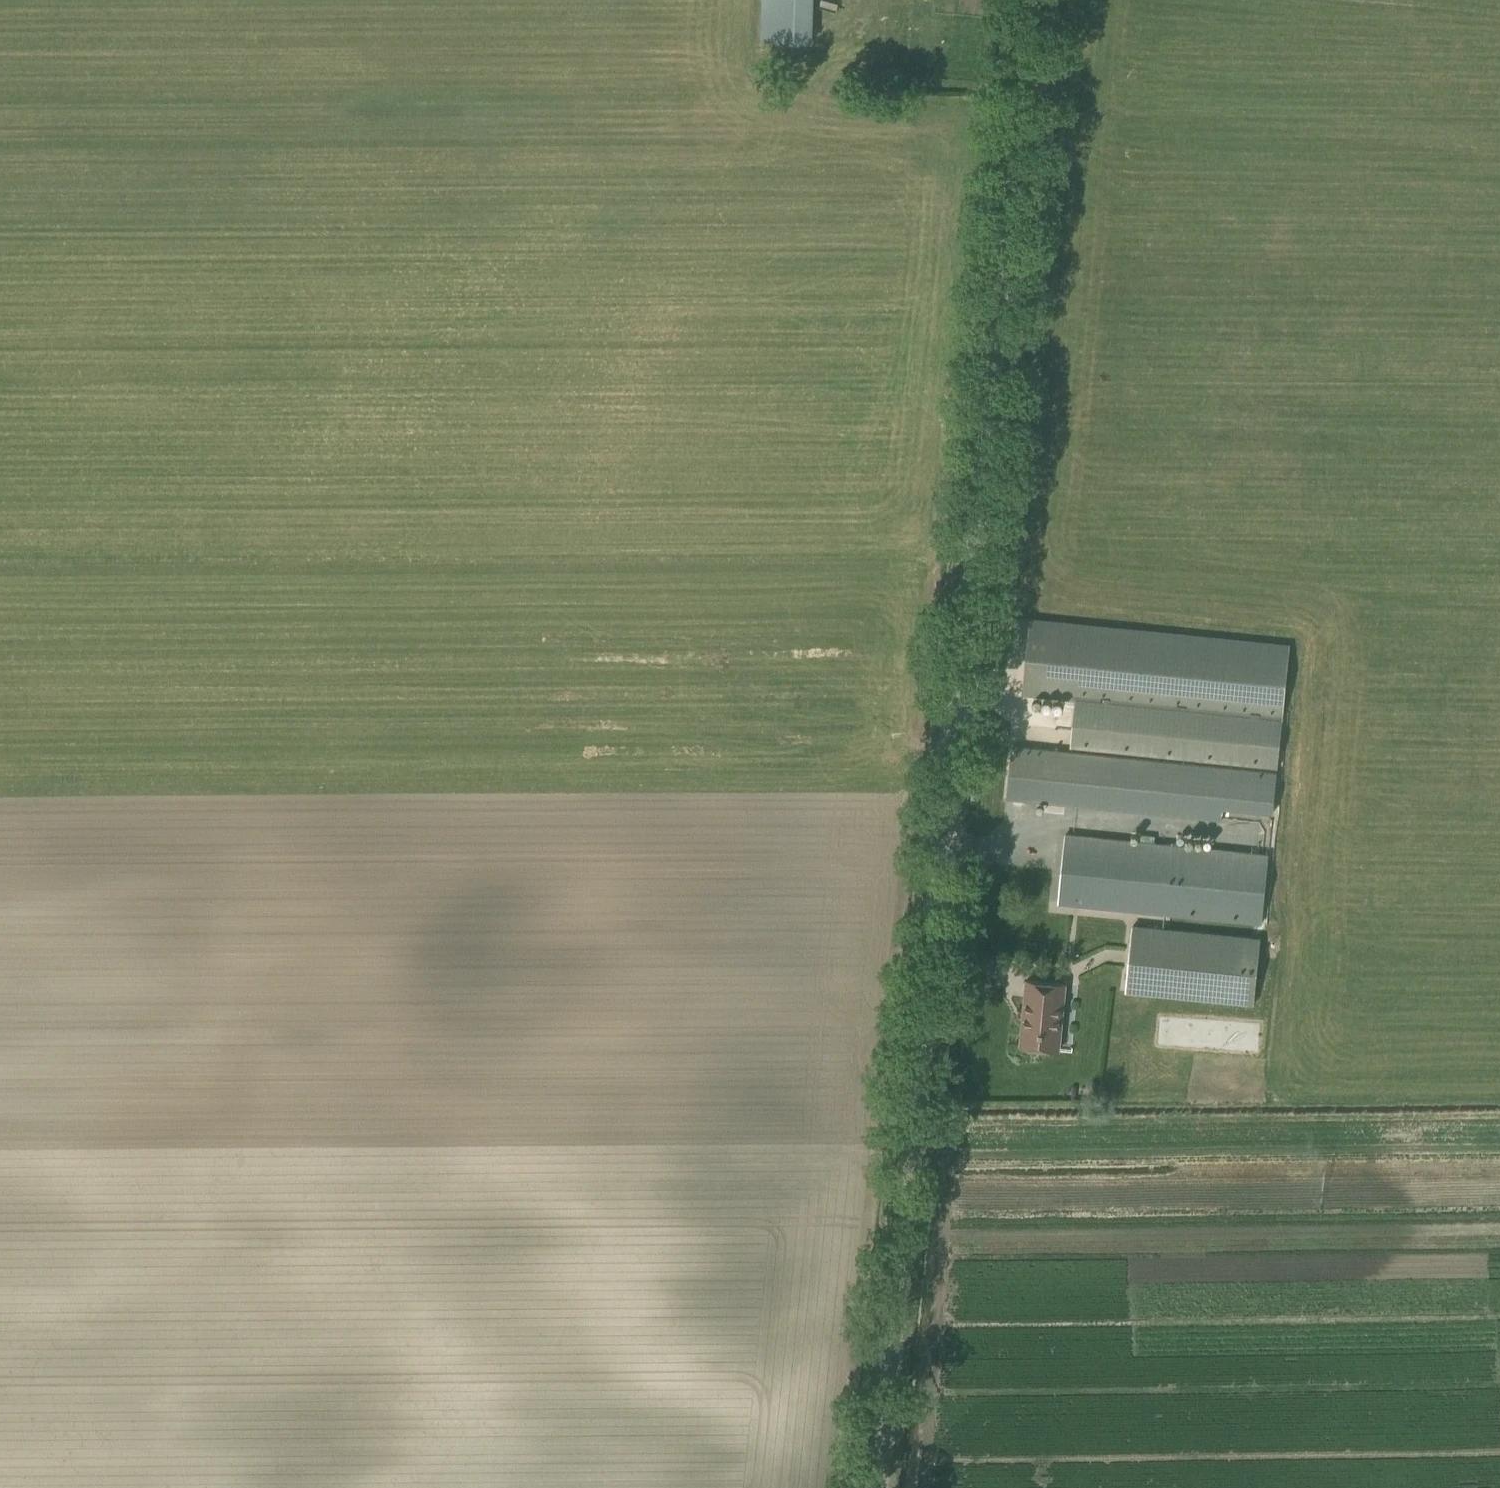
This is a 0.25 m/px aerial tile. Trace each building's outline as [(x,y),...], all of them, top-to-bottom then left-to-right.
[(813,0),(763,0),(761,42),(780,42),(779,53),(811,54),(813,0)] [(1277,768),(1289,646),(1030,620),(1022,693),(1075,699),(1070,746),(1277,768)] [(1273,813),(1277,773),(1013,746),(1007,798),(1221,820),(1222,808),(1273,813)] [(1262,923),(1268,855),(1065,834),(1058,903),(1262,923)] [(1134,926),(1127,991),(1253,1004),(1260,939),(1134,926)] [(1058,1049),(1065,983),(1026,980),(1020,1046),(1058,1049)]
